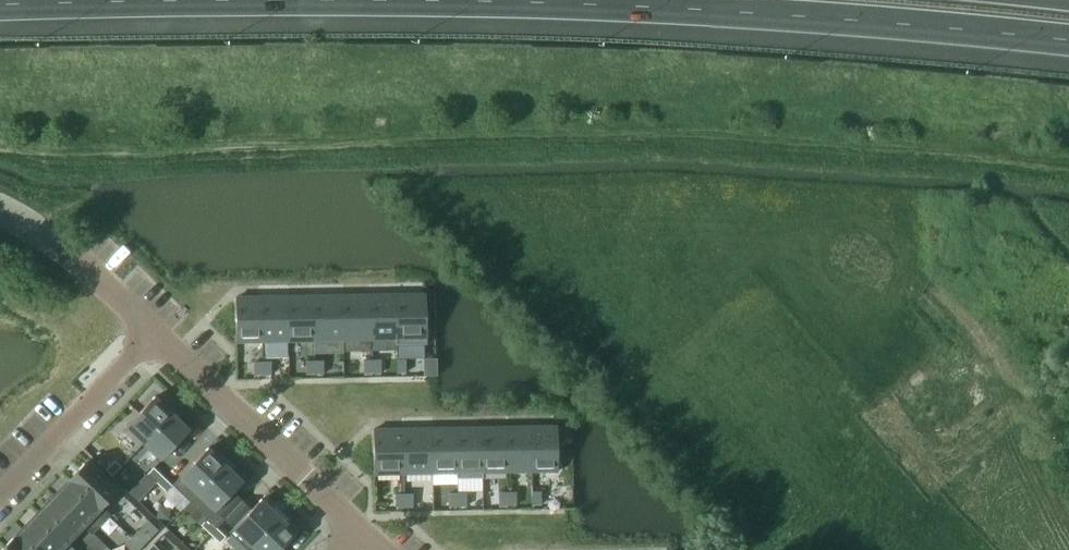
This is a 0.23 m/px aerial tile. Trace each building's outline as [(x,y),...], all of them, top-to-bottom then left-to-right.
[(426,293),(396,294),(397,345),(427,344),(426,293)] [(372,340),(371,294),(342,295),(343,340),(372,340)] [(397,345),(396,294),(371,294),(372,340),(396,340),(396,345),(397,345)] [(315,341),(314,295),(288,296),(288,341),(315,341)] [(343,340),(342,295),(314,295),(315,341),(343,340)] [(262,342),(261,296),(236,297),(236,342),(262,342)] [(288,341),(288,296),(261,296),(262,342),(288,341)] [(373,373),(372,360),(364,360),(364,373),(373,373)] [(381,360),(372,360),(373,373),(381,373),(381,360)] [(397,372),(406,372),(406,360),(397,360),(397,372)] [(315,374),(315,361),(306,361),(306,374),(315,374)] [(324,361),(315,361),(315,374),(324,374),(324,361)] [(262,375),(263,362),(254,362),(254,375),(262,375)] [(271,362),(263,362),(262,375),(272,375),(271,362)] [(144,443),(174,411),(172,413),(155,396),(126,426),(144,443)] [(190,430),(173,414),(175,412),(174,411),(144,443),(161,460),(190,430)] [(532,472),(531,426),(506,427),(507,472),(532,472)] [(557,426),(531,426),(532,472),(558,471),(557,426)] [(483,478),(482,427),(457,428),(458,478),(483,478)] [(507,472),(506,427),(482,427),(483,478),(483,473),(507,472)] [(404,474),(403,428),(373,429),(374,474),(404,474)] [(433,474),(432,428),(403,428),(404,474),(433,474)] [(458,478),(457,428),(432,428),(433,474),(457,473),(457,478),(458,478)] [(197,495),(228,463),(227,462),(225,464),(208,448),(172,485),(173,485),(191,503),(198,495),(197,495)] [(122,466),(115,460),(106,470),(113,476),(122,466)] [(119,491),(87,461),(77,471),(80,474),(73,481),(101,509),(102,508),(119,491)] [(215,512),(244,482),(226,465),(228,463),(197,495),(198,495),(215,512)] [(163,476),(154,468),(148,474),(157,483),(163,476)] [(172,485),(163,476),(157,483),(166,492),(173,485),(172,485)] [(110,515),(102,508),(101,509),(73,481),(66,489),(63,486),(54,496),(85,526),(92,534),(110,515)] [(533,492),(533,505),(542,505),(541,492),(533,492)] [(458,506),(458,493),(449,493),(449,506),(458,506)] [(467,493),(458,493),(458,506),(467,506),(467,493)] [(508,505),(508,493),(499,493),(499,505),(508,505)] [(516,493),(508,493),(508,505),(517,505),(516,493)] [(405,507),(404,494),(396,494),(396,507),(405,507)] [(413,494),(404,494),(405,507),(413,507),(413,494)] [(85,526),(54,496),(45,505),(47,508),(40,515),(69,543),(85,526)] [(281,514),(281,513),(279,516),(262,499),(229,533),(247,549),(248,549),(251,547),(251,546),(281,514)] [(299,531),(288,521),(286,523),(280,516),(282,514),(281,514),(251,546),(251,547),(255,549),(281,549),(299,531)] [(40,515),(33,522),(31,520),(21,530),(43,549),(62,549),(69,543),(40,515)] [(211,534),(217,528),(207,519),(201,525),(211,534)] [(226,537),(217,528),(211,534),(220,543),(226,537)] [(21,530),(23,533),(17,539),(14,537),(5,547),(9,549),(43,549),(21,530)] [(149,540),(139,530),(132,538),(142,547),(149,540)] [(132,538),(125,545),(130,549),(140,549),(142,547),(132,538)]
